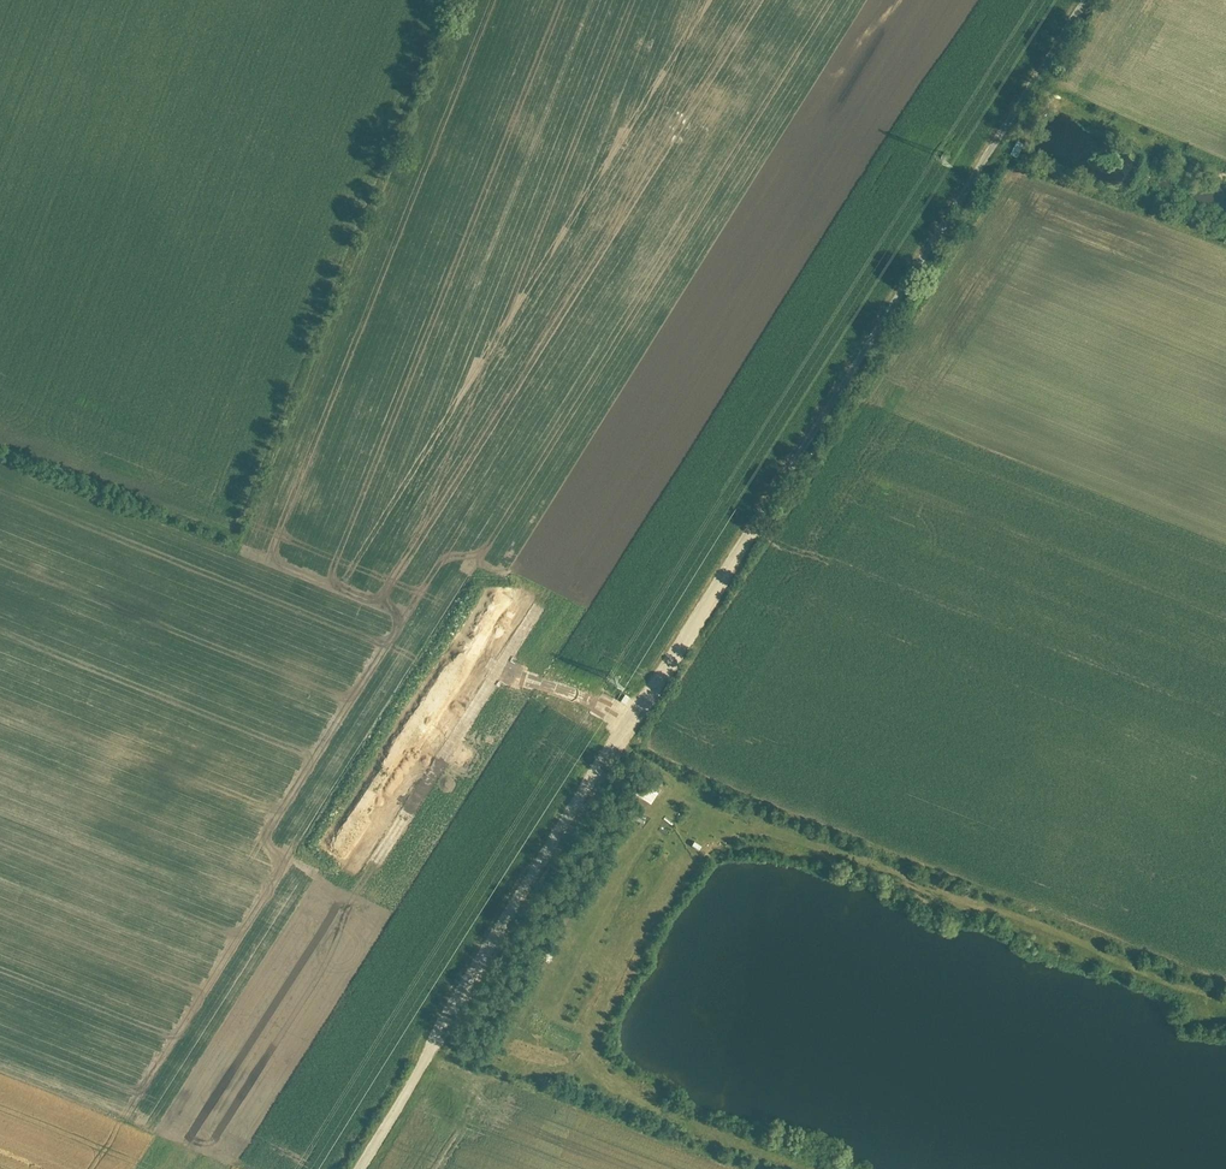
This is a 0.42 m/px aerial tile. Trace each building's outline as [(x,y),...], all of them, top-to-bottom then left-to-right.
[(1013,153),(1019,156),(1024,143),(1018,140),(1013,153)] [(642,780),(635,791),(651,803),(659,791),(642,780)]
